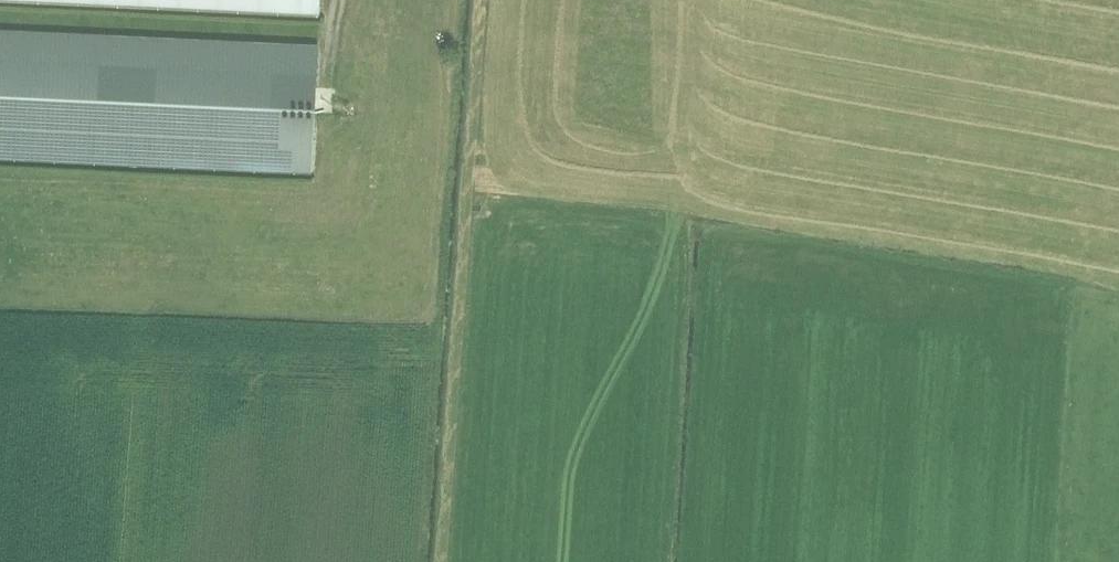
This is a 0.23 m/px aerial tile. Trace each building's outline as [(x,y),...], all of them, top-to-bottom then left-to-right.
[(319,0),(33,0),(318,14),(319,0)] [(310,170),(317,46),(0,31),(0,155),(310,170)]
